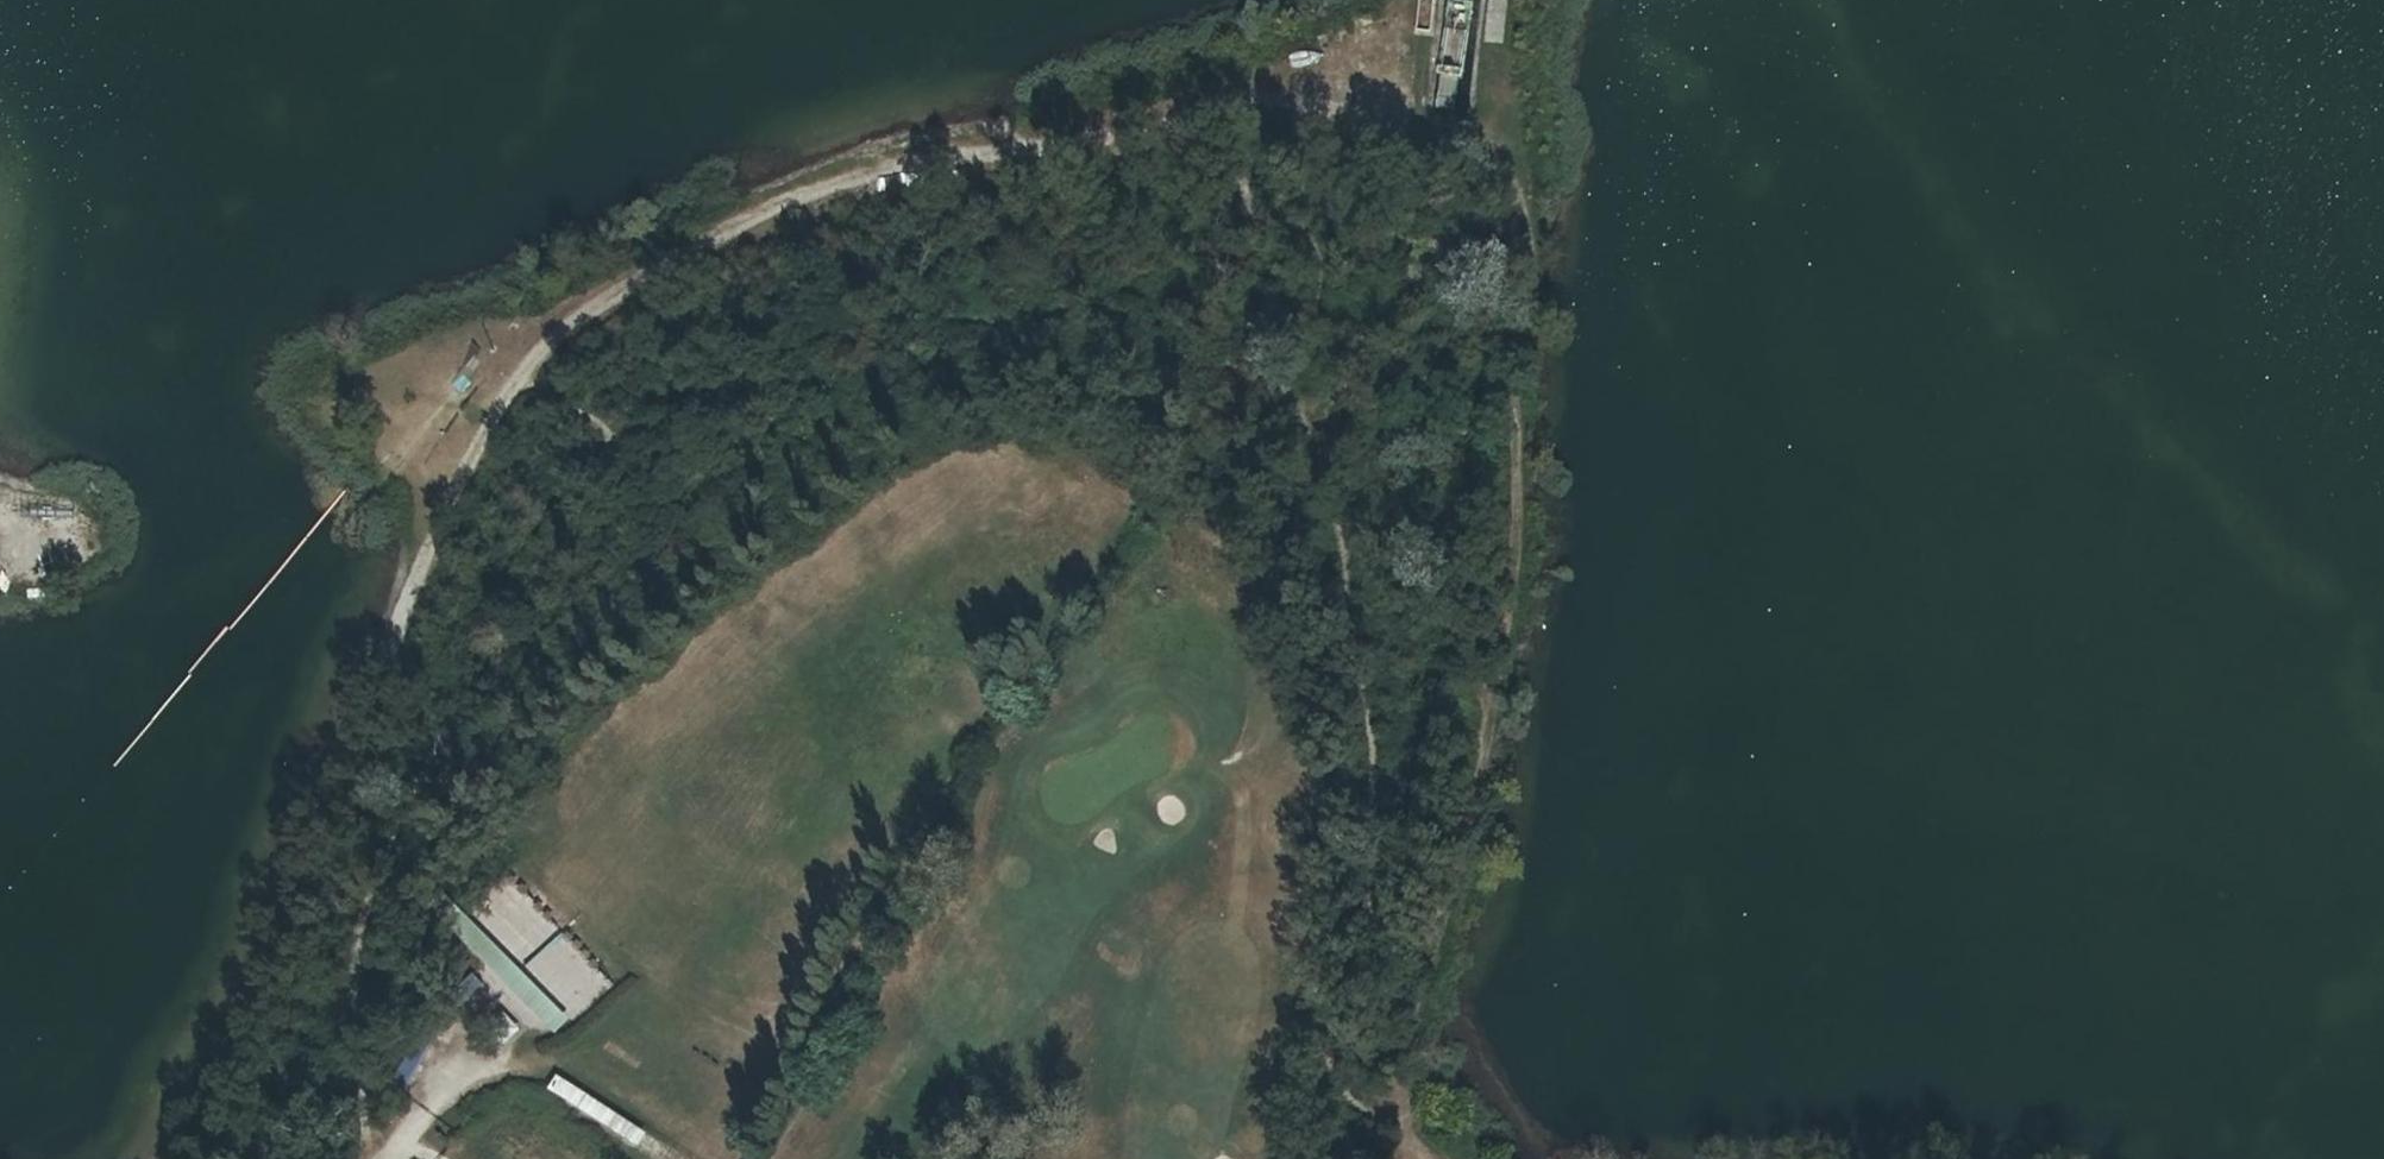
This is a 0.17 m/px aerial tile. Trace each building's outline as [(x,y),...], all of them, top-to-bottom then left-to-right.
[(1483,40),(1501,41),(1505,0),(1486,0),(1483,40)] [(1172,824),(1182,807),(1163,796),(1153,812),(1172,824)] [(429,907),(555,1034),(570,1020),(443,893),(429,907)] [(503,1012),(485,1030),(502,1048),(520,1030),(503,1012)] [(401,1080),(426,1046),(414,1037),(389,1071),(401,1080)] [(551,1090),(657,1158),(687,1158),(560,1077),(551,1090)] [(433,1097),(444,1108),(463,1090),(452,1079),(433,1097)]
